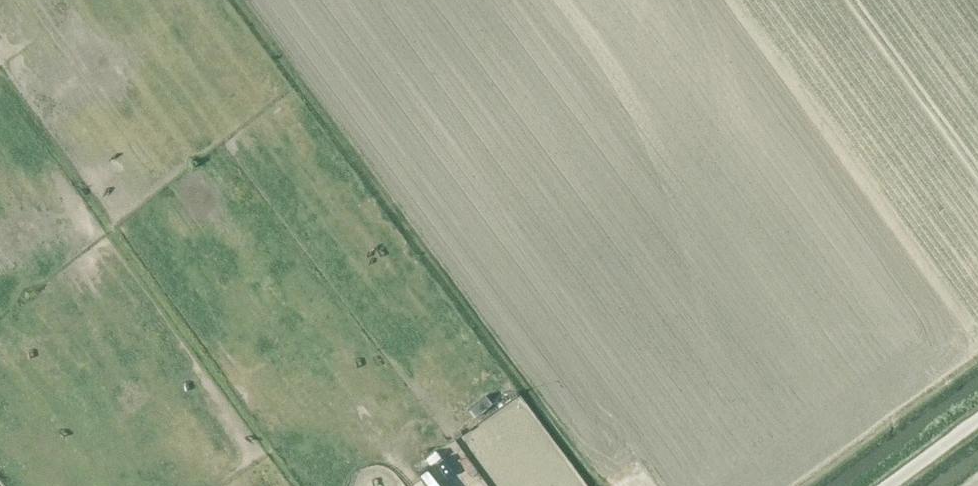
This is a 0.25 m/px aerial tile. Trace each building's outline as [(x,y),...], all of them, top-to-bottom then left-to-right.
[(494,482),(489,474),(471,485),(487,485),(494,482)]
